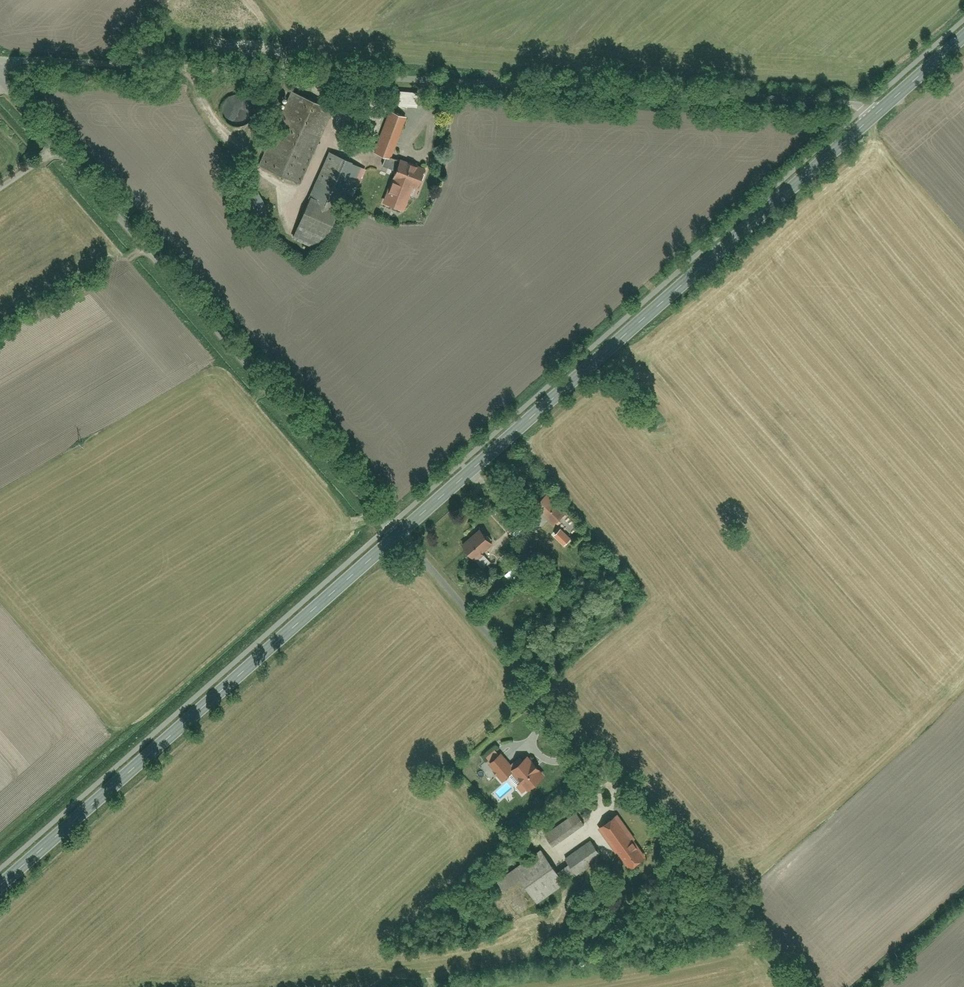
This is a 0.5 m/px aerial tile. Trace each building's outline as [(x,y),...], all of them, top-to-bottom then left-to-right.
[(332,111),(291,93),(260,165),(301,183),(332,111)] [(401,94),(401,107),(418,106),(418,93),(401,94)] [(222,112),(224,119),(228,125),(234,128),(240,129),(250,124),(255,117),(256,111),(254,104),(250,99),(240,95),(231,96),(226,101),(222,108),(222,112)] [(391,112),(375,154),(385,158),(393,160),(408,119),(391,112)] [(331,153),(295,239),(323,251),(359,165),(331,153)] [(397,170),(384,206),(405,213),(414,187),(420,189),(427,169),(423,167),(402,159),(401,163),(393,160),(385,158),(383,165),(397,170)] [(258,190),(241,200),(251,218),(268,209),(258,190)] [(549,494),(536,506),(556,526),(569,513),(549,494)] [(464,544),(478,559),(495,544),(481,529),(464,544)] [(561,529),(545,541),(569,574),(585,561),(561,529)] [(496,749),(486,757),(491,763),(501,755),(496,749)] [(537,762),(534,764),(529,757),(515,768),(503,754),(490,764),(504,782),(514,774),(522,784),(517,788),(523,795),(527,792),(528,793),(546,779),(540,772),(543,770),(537,762)] [(545,835),(554,847),(585,825),(577,813),(545,835)] [(619,814),(601,828),(633,869),(651,855),(619,814)] [(543,852),(498,882),(505,891),(523,879),(539,903),(565,885),(564,883),(578,874),(579,875),(604,858),(593,842),(567,858),(570,863),(557,872),(543,852)]
